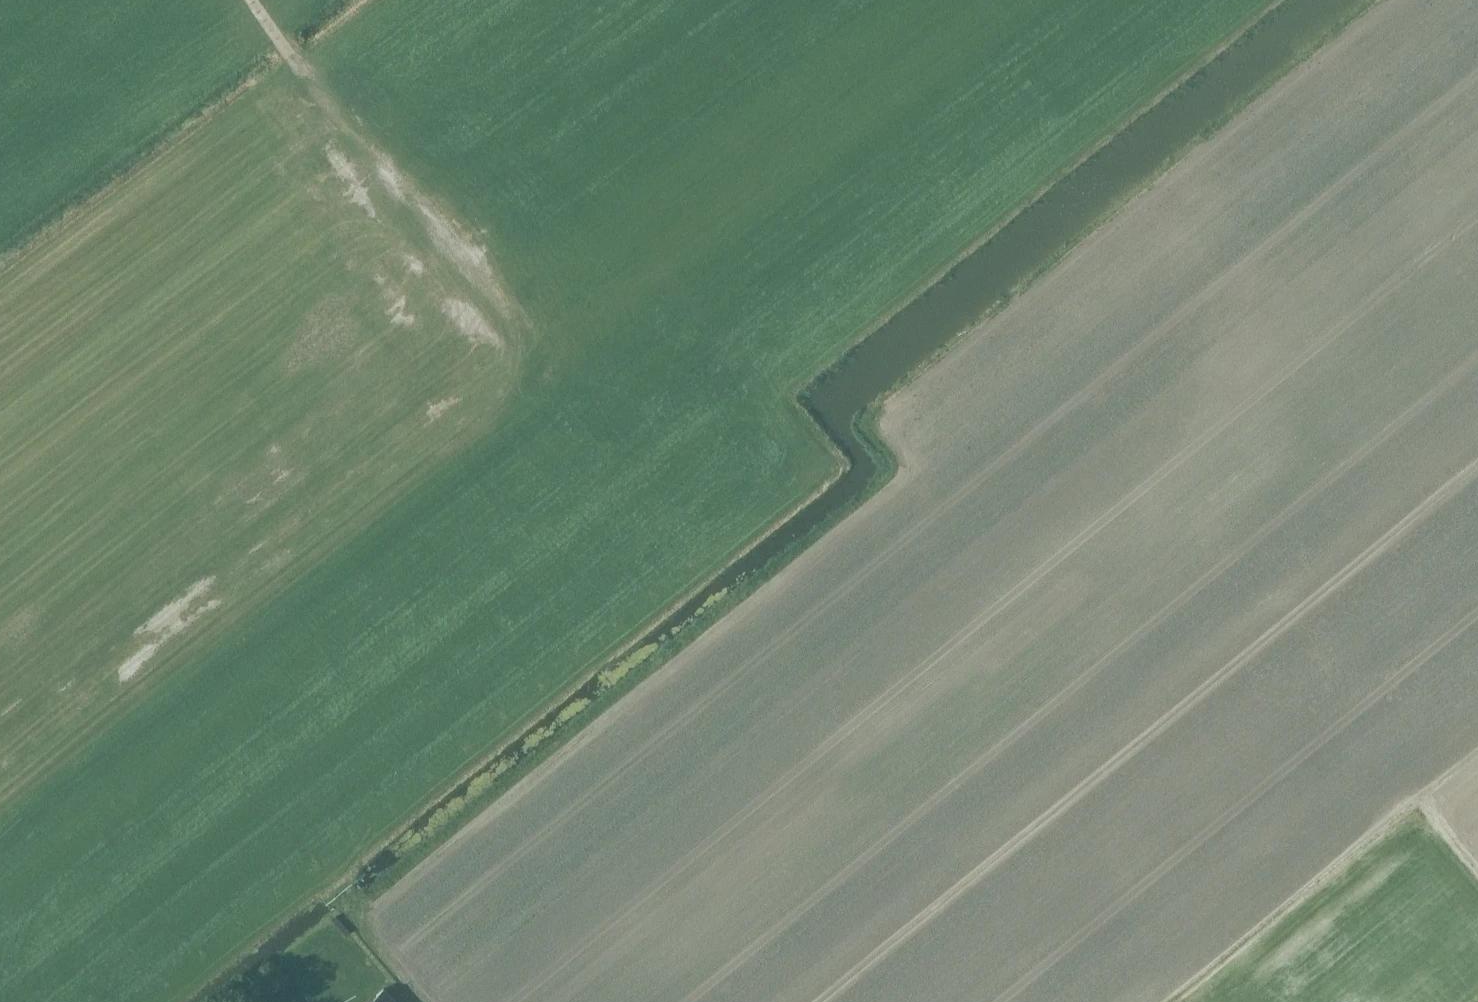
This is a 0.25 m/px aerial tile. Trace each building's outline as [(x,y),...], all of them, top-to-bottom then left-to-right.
[(384,989),(369,1001),(396,1001),(384,989)]
